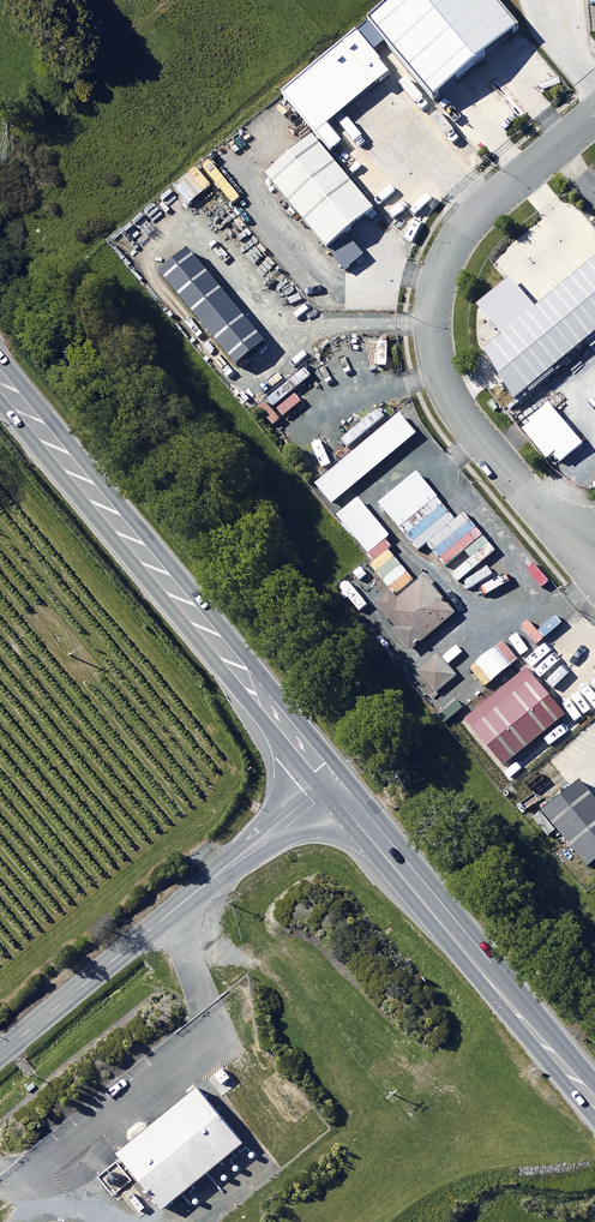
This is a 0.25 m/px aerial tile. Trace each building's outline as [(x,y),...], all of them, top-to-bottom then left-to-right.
[(490,0),(393,0),(366,23),(430,99),(513,28),(490,0)] [(382,45),(365,25),(281,94),(329,152),(342,141),(327,123),(388,72),(372,53),(382,45)] [(311,139),(265,177),(324,249),(371,211),(311,139)] [(165,193),(179,211),(210,186),(195,168),(165,193)] [(348,238),(330,253),(344,270),(362,256),(348,238)] [(501,334),(476,355),(512,399),(594,331),(594,257),(532,309),(507,278),(476,304),(501,334)] [(415,434),(398,413),(314,484),(331,504),(415,434)] [(547,432),(533,444),(549,463),(563,451),(547,432)] [(436,497),(416,471),(377,503),(398,528),(436,497)] [(388,536),(357,498),(335,515),(367,554),(388,536)] [(389,593),(376,603),(394,625),(390,628),(409,650),(454,612),(422,574),(394,598),(389,593)] [(437,653),(417,670),(434,691),(454,674),(437,653)] [(464,721),(503,766),(563,714),(524,669),(464,721)] [(555,828),(584,865),(594,857),(594,801),(579,780),(541,810),(532,817),(546,835),(555,828)] [(242,1141),(196,1087),(116,1153),(162,1208),(242,1141)]
